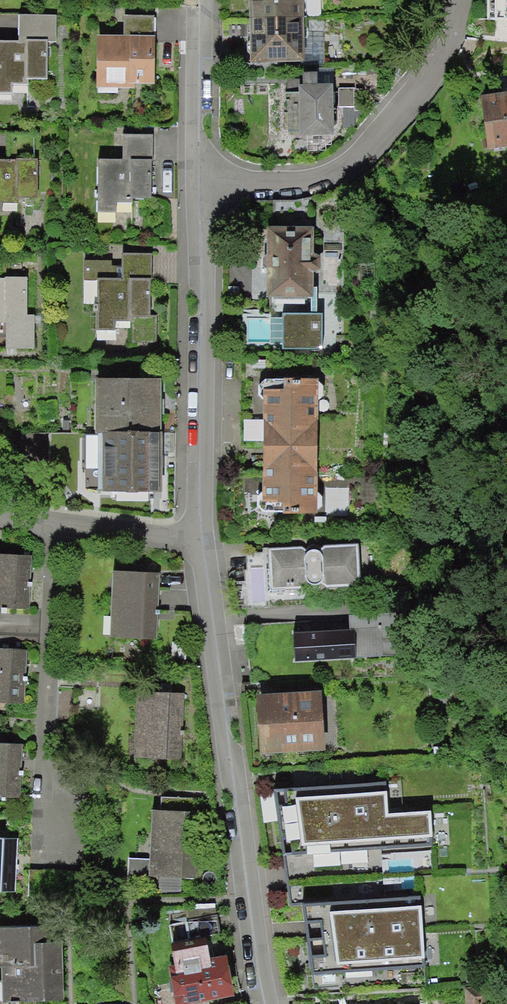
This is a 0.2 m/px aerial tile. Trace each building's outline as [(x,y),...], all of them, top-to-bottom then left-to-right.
[(250,65),(307,65),(307,0),(250,0),(250,65)] [(489,18),(506,18),(506,0),(489,0),(489,18)] [(159,20),(126,19),(126,41),(100,41),(100,85),(158,85),(159,20)] [(20,20),(19,45),(0,44),(0,97),(11,98),(11,87),(29,88),(29,81),(49,82),(50,47),(58,47),(59,22),(20,20)] [(320,77),(305,77),(304,96),(287,97),(291,137),(336,135),(336,109),(344,108),(344,123),(356,128),(364,118),(364,110),(353,109),(353,89),(320,88),(320,77)] [(483,99),(490,150),(506,148),(506,96),(483,99)] [(154,141),(126,140),(125,161),(98,160),(96,217),(118,218),(119,203),(130,203),(130,196),(152,196),(154,141)] [(0,161),(0,215),(4,215),(4,201),(17,201),(17,231),(53,231),(53,197),(39,197),(39,161),(0,161)] [(285,347),(322,347),(322,315),(318,312),(320,282),(315,282),(315,272),(321,265),(321,254),(315,251),(315,224),(271,224),(271,297),(312,297),(312,314),(285,315),(285,347)] [(122,261),(86,261),(86,283),(97,283),(97,339),(117,339),(117,321),(134,321),(134,344),(156,344),(156,315),(153,315),(153,252),(122,252),(122,261)] [(0,278),(0,325),(8,325),(8,353),(39,353),(40,316),(28,316),(29,279),(0,278)] [(166,380),(98,378),(100,493),(159,495),(166,380)] [(322,380),(257,380),(257,398),(264,398),(264,492),(259,495),(260,516),(323,514),(322,493),(318,495),(317,398),(322,397),(322,380)] [(298,550),(269,551),(272,591),(299,590),(305,581),(314,588),(321,583),(329,589),(362,588),(361,545),(328,546),(320,554),(314,550),(307,554),(298,550)] [(0,557),(0,607),(30,609),(32,558),(0,557)] [(161,578),(115,575),(112,637),(161,640),(162,615),(190,617),(186,573),(161,578)] [(352,629),(331,630),(333,658),(421,652),(419,609),(351,613),(352,629)] [(0,649),(0,702),(22,704),(26,650),(0,649)] [(185,693),(138,690),(135,756),(181,758),(185,693)] [(320,691),(259,697),(265,755),(325,749),(320,691)] [(0,744),(0,796),(19,797),(22,745),(0,744)] [(290,798),(304,854),(474,838),(476,811),(421,817),(422,788),(290,798)] [(164,798),(163,810),(155,809),(152,860),(129,858),(128,878),(159,880),(158,894),(183,896),(184,881),(198,881),(202,801),(164,798)] [(0,839),(0,891),(16,891),(18,840),(0,839)] [(325,912),(338,981),(456,971),(457,902),(325,912)] [(176,945),(180,964),(173,965),(183,1003),(200,1003),(238,995),(226,940),(222,941),(217,908),(187,905),(193,941),(176,945)] [(0,927),(0,966),(4,966),(4,1000),(71,999),(71,942),(46,942),(46,927),(0,927)]
